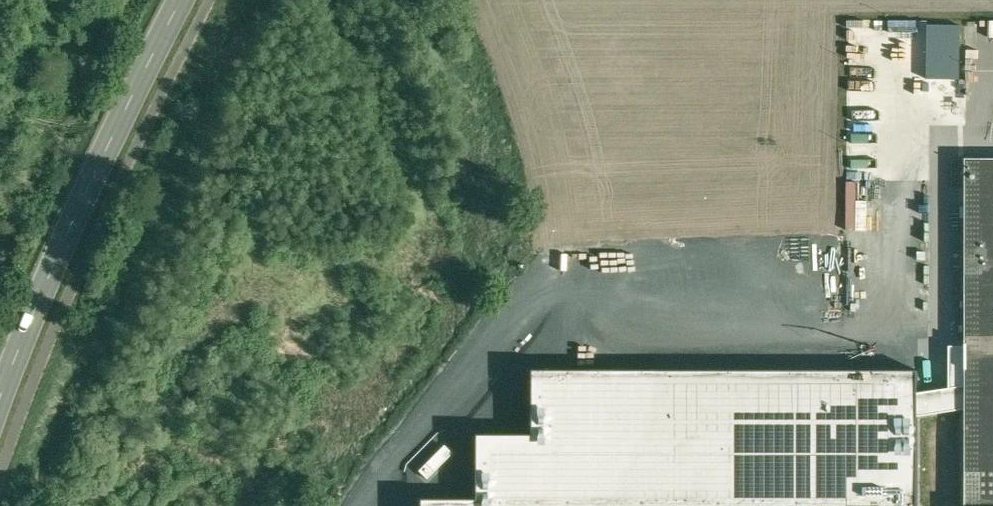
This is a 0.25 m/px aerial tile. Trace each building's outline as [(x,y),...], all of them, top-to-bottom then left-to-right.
[(967,158),(966,505),(992,505),(992,158),(967,158)] [(417,505),(917,505),(917,371),(528,371),(528,435),(472,435),(472,499),(417,499),(417,505)]
